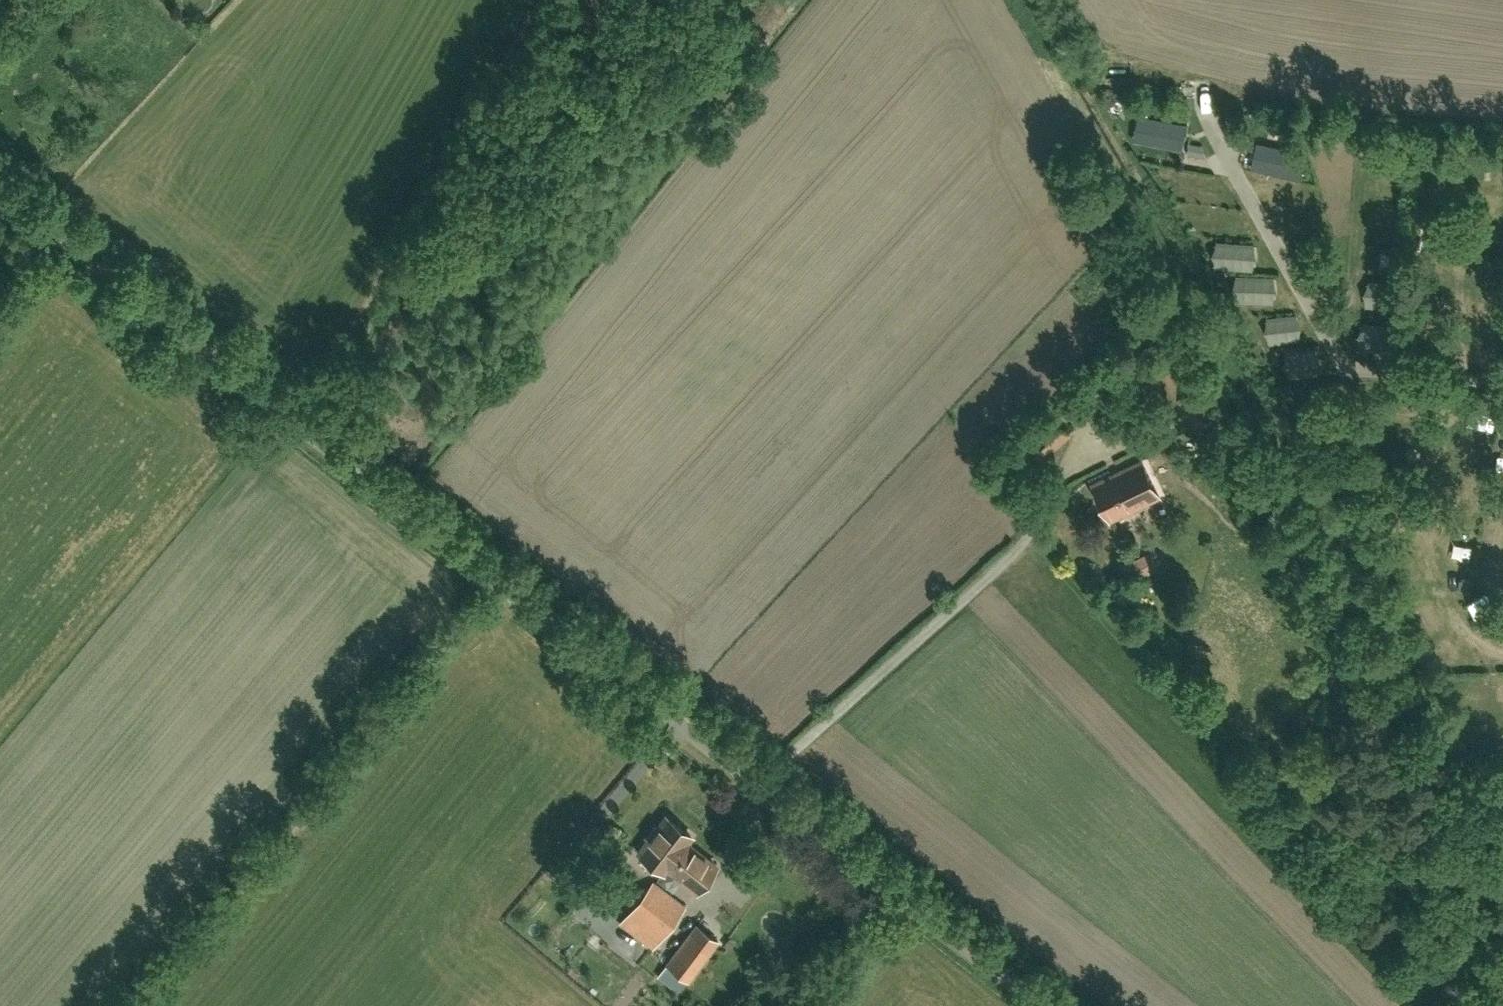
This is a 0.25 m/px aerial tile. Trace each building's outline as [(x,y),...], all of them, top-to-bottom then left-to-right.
[(1181,149),(1186,125),(1146,117),(1142,142),(1181,149)] [(1291,176),(1297,151),(1257,143),(1252,167),(1291,176)] [(1428,152),(1427,163),(1447,163),(1448,153),(1428,152)] [(1180,203),(1180,213),(1216,212),(1216,202),(1180,203)] [(1273,221),(1293,222),(1294,212),(1273,211),(1273,221)] [(1196,231),(1210,231),(1210,218),(1197,218),(1196,231)] [(1232,282),(1231,293),(1247,294),(1248,283),(1232,282)] [(1142,460),(1093,483),(1111,519),(1159,495),(1142,460)] [(1136,570),(1155,562),(1148,546),(1129,554),(1136,570)] [(699,891),(718,865),(688,842),(693,836),(668,816),(659,827),(657,825),(648,837),(650,839),(640,852),(665,871),(669,867),(699,891)] [(687,906),(653,880),(618,924),(652,951),(687,906)] [(695,923),(665,963),(689,981),(720,941),(695,923)]
